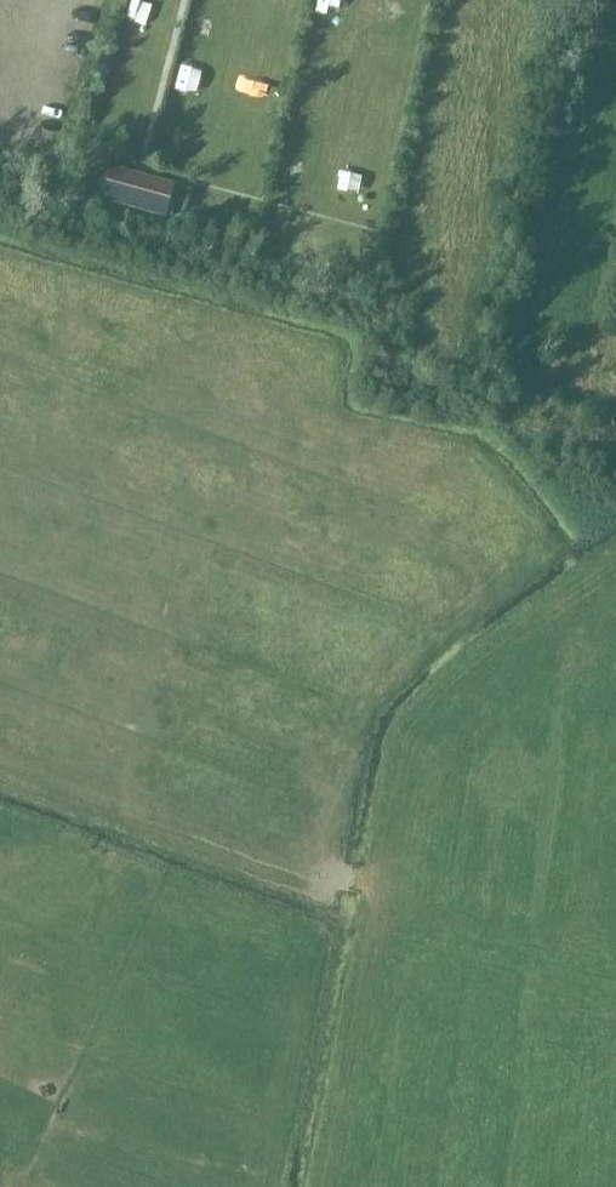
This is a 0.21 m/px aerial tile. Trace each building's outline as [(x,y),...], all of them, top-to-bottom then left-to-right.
[(99,199),(165,218),(174,184),(108,166),(99,199)]
